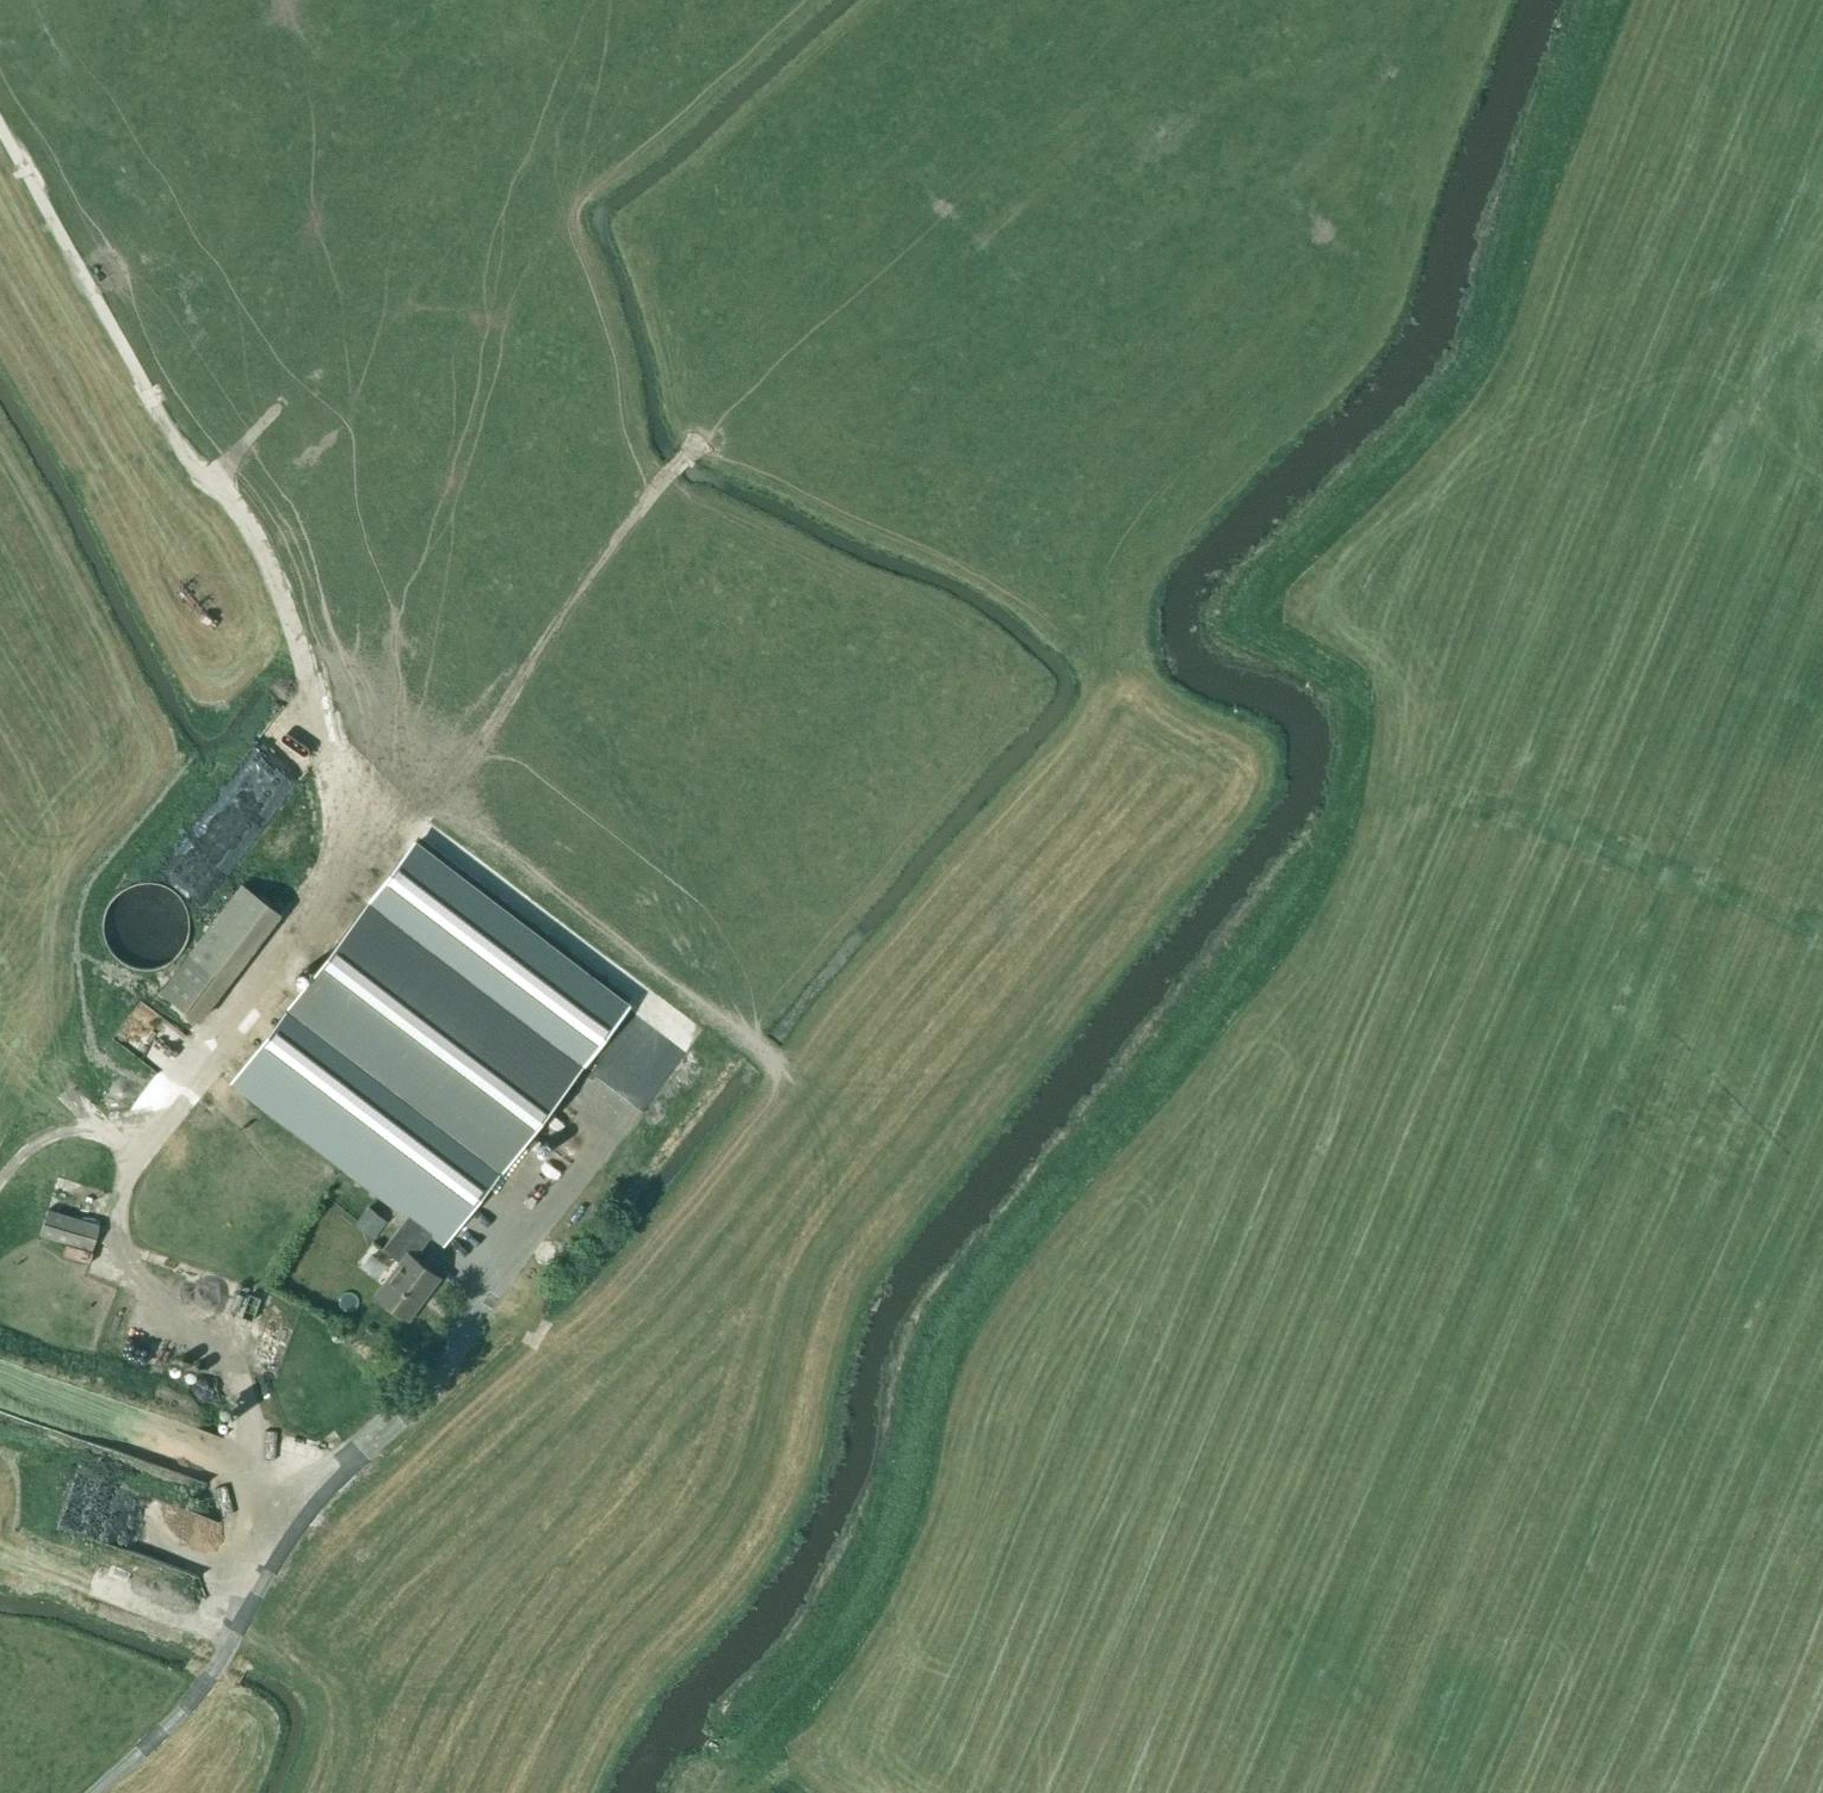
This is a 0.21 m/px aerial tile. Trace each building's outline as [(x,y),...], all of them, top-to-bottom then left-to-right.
[(412,845),(230,1085),(406,1218),(382,1250),(400,1264),(375,1296),(407,1320),(439,1278),(414,1259),(431,1237),(442,1246),(499,1171),(624,1006),(412,845)] [(159,992),(200,1023),(282,915),(242,884),(159,992)] [(168,946),(168,892),(128,891),(128,946),(168,946)] [(157,1062),(168,1062),(169,1007),(131,1006),(130,1037),(134,1037),(134,1051),(157,1051),(157,1062)] [(368,1206),(354,1225),(373,1239),(387,1221),(368,1206)] [(38,1235),(90,1252),(99,1225),(46,1209),(38,1235)]
